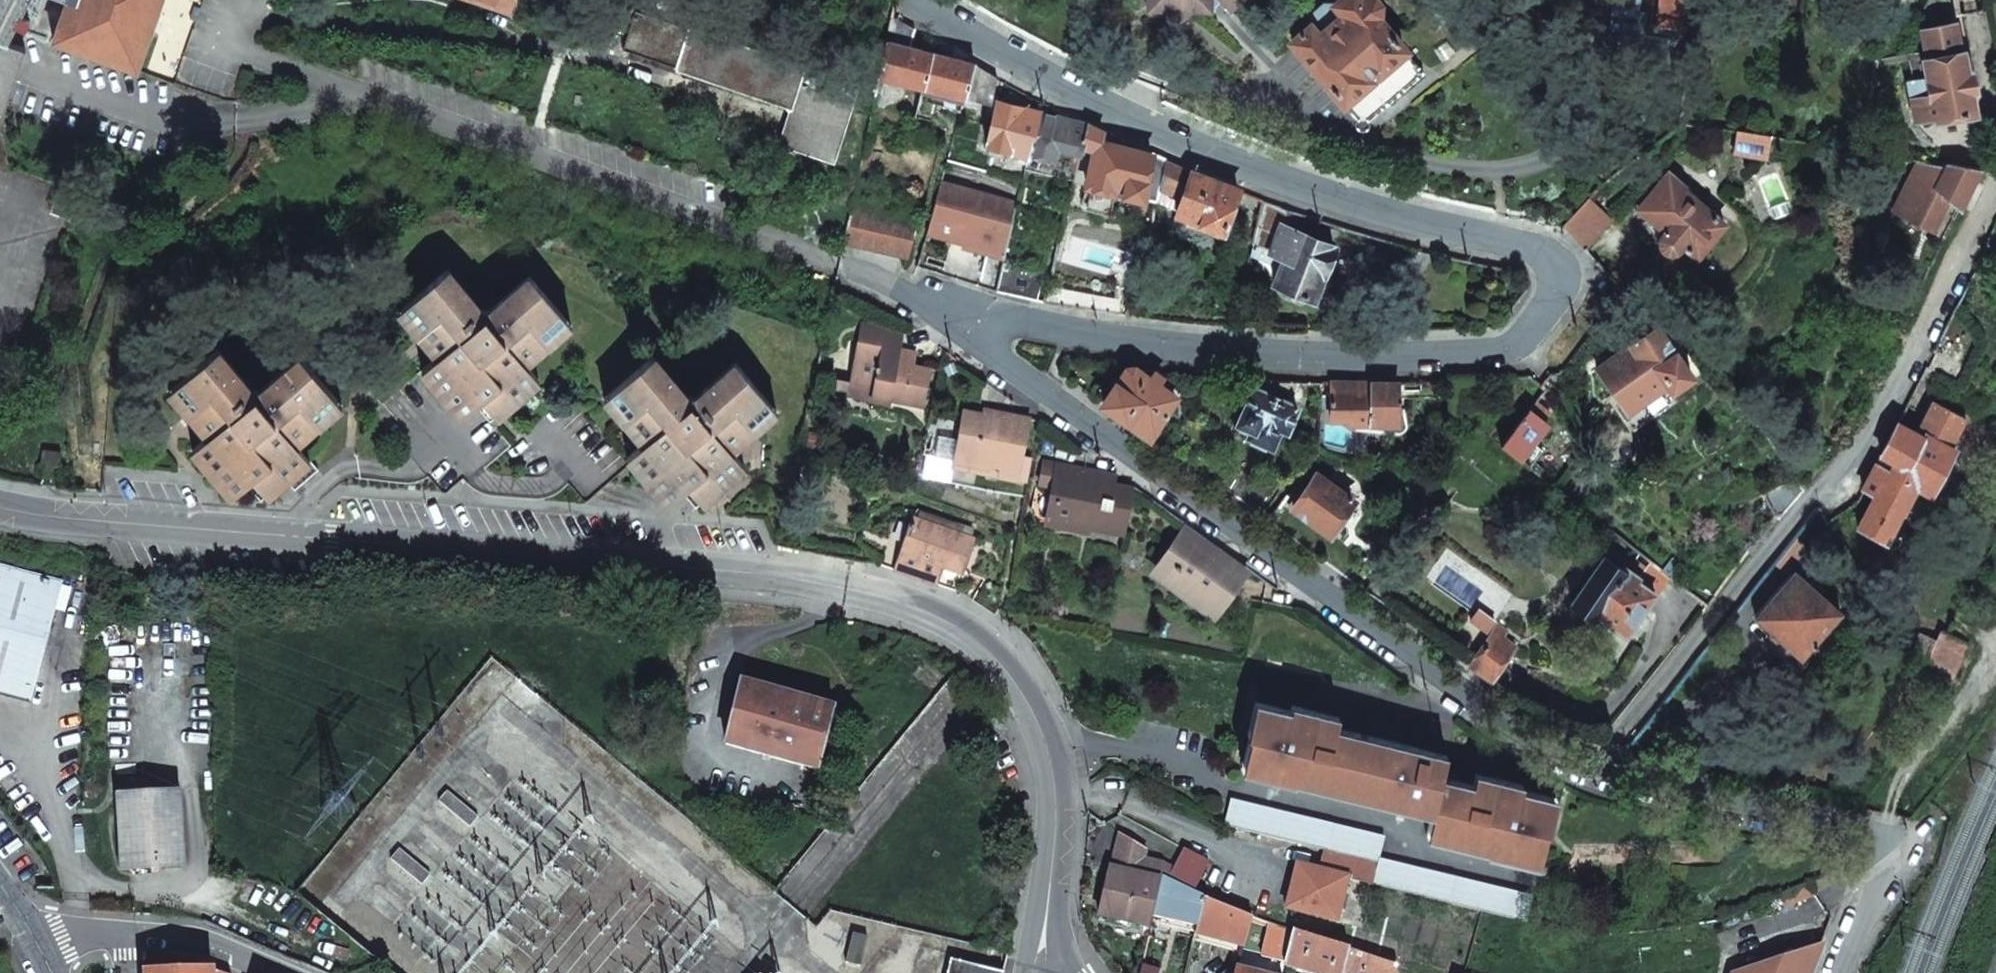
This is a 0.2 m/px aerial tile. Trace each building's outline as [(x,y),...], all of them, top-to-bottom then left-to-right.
[(51,39),(65,0),(0,0),(0,39),(7,41),(15,27),(51,39)] [(51,39),(137,70),(151,30),(157,11),(161,0),(65,0),(51,39)] [(513,0),(479,0),(510,10),(513,0)] [(1147,9),(1166,10),(1179,23),(1192,11),(1212,11),(1211,0),(1147,0),(1147,9)] [(1231,11),(1242,0),(1220,0),(1231,11)] [(1343,103),(1367,84),(1405,52),(1378,19),(1381,16),(1382,6),(1377,0),(1362,0),(1362,1),(1361,0),(1344,0),(1338,5),(1346,15),(1317,40),(1308,30),(1292,42),(1343,103)] [(1649,38),(1686,42),(1690,0),(1653,0),(1649,38)] [(1312,17),(1308,30),(1317,40),(1346,15),(1338,5),(1325,6),(1312,17)] [(157,11),(151,30),(159,33),(165,14),(157,11)] [(676,67),(688,29),(635,12),(622,49),(676,67)] [(912,29),(891,16),(885,40),(908,46),(912,29)] [(1954,22),(1920,29),(1926,60),(1960,53),(1954,22)] [(688,29),(676,67),(790,106),(778,140),(830,158),(854,84),(688,29)] [(7,41),(0,39),(0,119),(12,85),(25,48),(7,41)] [(908,46),(885,40),(879,66),(878,74),(920,84),(929,52),(908,46)] [(952,49),(931,40),(929,52),(950,58),(952,49)] [(950,58),(929,52),(920,84),(963,96),(973,64),(950,58)] [(1405,52),(1367,84),(1386,106),(1424,75),(1405,52)] [(1926,60),(1923,60),(1927,75),(1936,118),(1936,120),(1972,112),(1969,96),(1963,69),(1960,53),(1926,60)] [(973,64),(963,96),(990,103),(997,78),(973,64)] [(1972,67),(1963,69),(1969,96),(1975,95),(1977,94),(1972,67)] [(1927,75),(1905,80),(1913,123),(1936,118),(1927,75)] [(1386,106),(1367,84),(1343,103),(1362,126),(1386,106)] [(1027,156),(1038,112),(996,101),(984,145),(1027,156)] [(1087,125),(1038,112),(1027,156),(1045,161),(1047,158),(1052,159),(1056,149),(1079,155),(1087,125)] [(1103,132),(1087,125),(1079,155),(1072,183),(1111,193),(1111,191),(1122,193),(1122,194),(1141,198),(1142,196),(1151,154),(1101,142),(1103,132)] [(1738,131),(1735,154),(1767,159),(1770,137),(1738,131)] [(1165,160),(1151,154),(1142,196),(1155,199),(1158,190),(1165,160)] [(1191,172),(1165,160),(1158,190),(1181,199),(1191,172)] [(1946,165),(1930,162),(1917,160),(1892,212),(1923,227),(1933,216),(1946,199),(1959,209),(1978,168),(1948,164),(1946,165)] [(1238,190),(1191,172),(1181,199),(1176,212),(1186,216),(1184,221),(1199,226),(1201,222),(1222,230),(1238,190)] [(1669,172),(1639,208),(1666,231),(1662,235),(1662,238),(1661,239),(1661,243),(1664,249),(1668,251),(1673,251),(1676,250),(1679,248),(1682,246),(1682,244),(1698,256),(1725,223),(1684,189),(1687,187),(1669,172)] [(1009,200),(940,181),(926,232),(996,252),(1009,200)] [(1596,190),(1564,228),(1574,239),(1603,203),(1598,199),(1601,195),(1596,190)] [(69,219),(76,201),(56,194),(49,212),(69,219)] [(1933,216),(1949,228),(1959,209),(1946,199),(1933,216)] [(1002,254),(1015,202),(1009,200),(996,252),(1002,254)] [(1307,215),(1264,200),(1260,218),(1299,234),(1307,215)] [(841,244),(887,254),(908,259),(918,220),(850,205),(841,244)] [(1299,234),(1260,218),(1253,245),(1282,258),(1272,283),(1313,299),(1334,248),(1299,234)] [(1042,272),(1001,262),(993,290),(1035,300),(1042,272)] [(576,325),(534,277),(495,311),(485,309),(450,269),(401,312),(441,358),(421,374),(461,420),(480,404),(496,422),(544,380),(531,365),(576,325)] [(901,331),(870,325),(866,342),(899,348),(901,331)] [(1657,326),(1596,368),(1627,412),(1667,385),(1671,391),(1692,376),(1657,326)] [(866,342),(857,340),(848,382),(873,387),(870,398),(888,402),(889,397),(922,403),(929,369),(896,362),(899,348),(866,342)] [(346,405),(304,358),(264,391),(256,390),(222,350),(173,392),(212,438),(194,454),(233,499),(251,484),(266,502),(290,481),(299,491),(322,471),(300,445),(346,405)] [(779,412),(736,364),(698,397),(690,395),(657,357),(608,399),(647,444),(627,461),(632,466),(667,507),(685,492),(700,509),(748,467),(734,452),(779,412)] [(1127,368),(1103,403),(1148,435),(1175,396),(1133,367),(1127,368)] [(1302,380),(1255,379),(1254,387),(1291,404),(1302,380)] [(1353,382),(1331,381),(1330,418),(1350,419),(1350,424),(1371,424),(1371,401),(1371,389),(1353,389),(1353,382)] [(1371,401),(1398,402),(1398,389),(1392,388),(1393,381),(1353,382),(1353,389),(1371,389),(1371,401)] [(1254,387),(1238,422),(1253,428),(1250,435),(1254,437),(1269,443),(1272,445),(1281,427),(1288,430),(1298,407),(1291,404),(1254,387)] [(1398,402),(1371,401),(1371,424),(1397,424),(1398,402)] [(1896,424),(1881,454),(1893,461),(1889,469),(1877,463),(1863,488),(1873,495),(1856,526),(1884,541),(1901,510),(1902,511),(1916,485),(1929,492),(1930,490),(1943,466),(1953,448),(1952,447),(1966,419),(1933,401),(1914,434),(1896,424)] [(1536,402),(1530,410),(1544,421),(1550,413),(1536,402)] [(1010,414),(985,409),(983,414),(998,418),(997,423),(1008,426),(1010,414)] [(963,410),(959,430),(934,425),(923,475),(949,480),(954,459),(969,462),(968,470),(986,473),(988,464),(999,466),(998,474),(1017,477),(1021,458),(1028,418),(1010,414),(1008,426),(997,423),(998,418),(983,414),(963,410)] [(1530,410),(1501,445),(1520,460),(1534,442),(1548,424),(1544,421),(1530,410)] [(1254,437),(1252,441),(1267,448),(1269,443),(1254,437)] [(1534,442),(1520,460),(1528,466),(1542,449),(1534,442)] [(59,466),(60,451),(42,449),(40,464),(59,466)] [(1032,460),(1021,458),(1017,477),(1028,480),(1032,460)] [(1056,491),(1061,464),(1041,460),(1035,487),(1056,491)] [(1116,474),(1061,464),(1056,491),(1051,521),(1087,528),(1088,525),(1124,532),(1128,510),(1110,507),(1116,474)] [(1246,466),(1227,492),(1256,513),(1275,487),(1246,466)] [(1944,477),(1948,479),(1952,471),(1943,466),(1930,490),(1934,492),(1936,491),(1944,477)] [(1320,474),(1296,507),(1330,533),(1354,500),(1320,474)] [(1778,487),(1765,494),(1776,517),(1778,519),(1805,489),(1802,484),(1778,487)] [(1056,491),(1035,487),(1031,505),(1040,519),(1051,521),(1056,491)] [(972,539),(912,518),(897,562),(894,569),(935,583),(942,564),(961,571),(972,539)] [(1176,566),(1165,582),(1215,617),(1245,574),(1239,570),(1242,567),(1185,527),(1164,557),(1176,566)] [(1603,557),(1571,602),(1592,617),(1595,613),(1625,634),(1653,592),(1635,579),(1637,575),(1623,566),(1621,569),(1603,557)] [(31,703),(63,581),(0,564),(0,695),(31,703)] [(1794,571),(1755,616),(1800,656),(1839,610),(1820,593),(1824,588),(1813,579),(1809,584),(1794,571)] [(1498,625),(1468,665),(1490,680),(1515,647),(1501,637),(1506,631),(1498,625)] [(1941,630),(1924,663),(1945,692),(1966,648),(1964,642),(1941,630)] [(741,684),(724,745),(817,770),(833,709),(741,684)] [(1290,710),(1255,702),(1247,734),(1249,735),(1241,769),(1293,781),(1294,779),(1432,813),(1426,836),(1486,850),(1486,852),(1537,865),(1546,831),(1548,831),(1557,798),(1521,790),(1523,785),(1476,773),(1473,785),(1441,776),(1446,755),(1335,728),(1339,717),(1291,705),(1290,710)] [(118,794),(121,870),(152,868),(184,866),(180,791),(118,794)] [(477,818),(446,791),(437,801),(467,828),(477,818)] [(1384,837),(1231,800),(1224,826),(1378,863),(1378,859),(1384,837)] [(1119,833),(1112,868),(1109,868),(1098,915),(1146,926),(1160,864),(1142,859),(1144,848),(1119,833)] [(399,847),(388,859),(419,886),(430,874),(399,847)] [(1171,877),(1194,889),(1208,862),(1185,850),(1171,877)] [(1347,878),(1372,884),(1378,863),(1323,850),(1319,869),(1306,866),(1299,894),(1290,891),(1285,909),(1336,922),(1347,878)] [(1531,896),(1378,859),(1378,863),(1372,884),(1372,885),(1525,922),(1531,896)] [(1306,866),(1296,864),(1290,891),(1299,894),(1306,866)] [(1163,877),(1153,916),(1196,926),(1203,897),(1163,877)] [(1196,926),(1195,932),(1243,944),(1250,917),(1203,897),(1196,926)] [(1276,925),(1268,954),(1287,959),(1293,932),(1276,925)] [(1286,966),(1287,967),(1307,972),(1341,972),(1347,948),(1293,932),(1287,959),(1286,966)] [(1820,945),(1735,972),(1809,972),(1820,945)] [(1341,972),(1394,972),(1396,965),(1347,948),(1341,972)] [(1003,972),(950,959),(947,972),(1002,972),(1003,972)] [(1140,972),(1160,972),(1161,969),(1142,965),(1140,972)]
